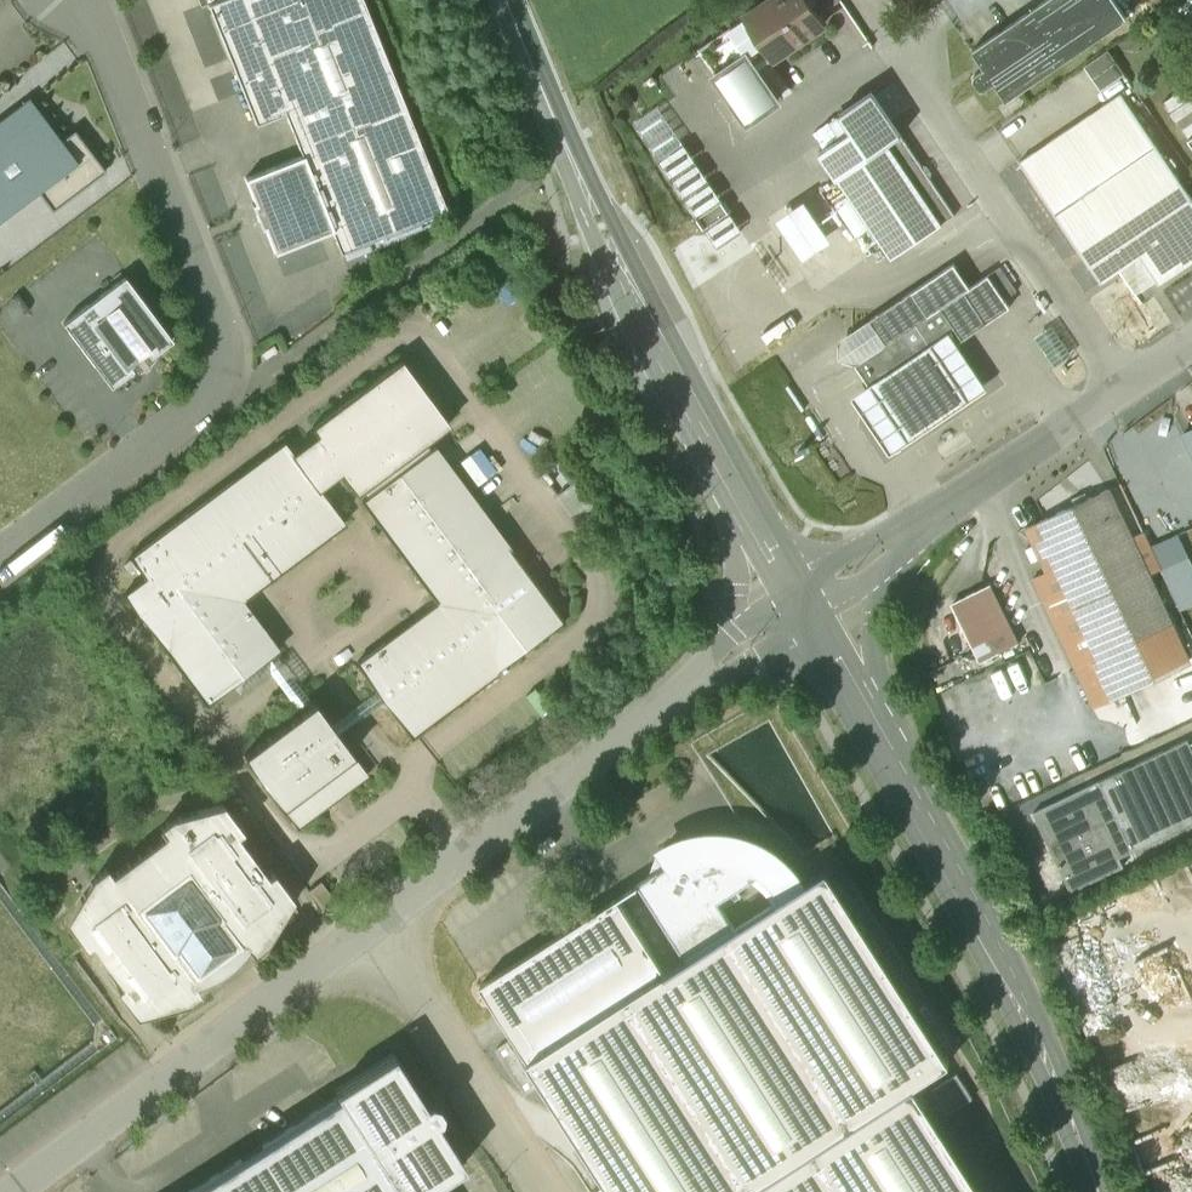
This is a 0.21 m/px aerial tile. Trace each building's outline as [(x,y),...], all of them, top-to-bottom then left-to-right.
[(208,5),(256,125),(285,113),(284,110),(390,68),(363,0),(220,0),(208,5)] [(744,17),(769,55),(772,58),(826,21),(811,0),(769,0),(744,17)] [(972,49),(984,67),(975,72),(973,79),(980,89),(986,88),(995,83),(1006,100),(1127,18),(1114,0),(1044,0),(972,49)] [(769,55),(744,17),(699,48),(748,119),(777,99),(753,66),(769,55)] [(1115,47),(1091,64),(1112,94),(1136,77),(1115,47)] [(390,68),(284,110),(285,113),(302,156),(245,179),(255,203),(252,204),(262,229),(265,228),(275,254),(332,231),(341,253),(447,211),(390,68)] [(872,92),(839,114),(851,131),(820,151),(838,177),(901,135),(872,92)] [(1019,161),(1100,282),(1139,255),(1158,284),(1191,261),(1191,198),(1121,92),(1019,161)] [(29,97),(0,119),(0,219),(37,191),(52,211),(105,171),(74,129),(61,139),(29,97)] [(658,105),(632,122),(716,247),(742,230),(658,105)] [(1182,126),(1190,137),(1187,139),(1191,147),(1191,120),(1182,126)] [(901,135),(838,177),(892,258),(955,215),(901,135)] [(876,244),(845,198),(836,204),(867,250),(876,244)] [(831,238),(804,200),(777,218),(804,256),(831,238)] [(1017,291),(1001,267),(989,275),(1005,299),(1017,291)] [(989,275),(988,275),(965,291),(987,323),(1010,307),(989,275)] [(94,301),(137,357),(145,350),(151,358),(173,341),(125,277),(94,301)] [(965,291),(929,315),(913,291),(870,319),(886,343),(856,364),(870,384),(875,392),(876,392),(879,397),(923,368),(919,362),(941,348),(944,352),(957,343),(987,323),(965,291)] [(137,357),(94,301),(63,324),(111,387),(133,371),(128,363),(137,357)] [(941,348),(919,362),(923,368),(879,397),(876,392),(875,392),(870,384),(852,396),(890,454),(988,388),(957,343),(944,352),(941,348)] [(401,359),(311,426),(317,433),(291,452),(283,441),(128,555),(144,577),(123,592),(205,702),(232,681),(274,651),(277,649),(240,598),(343,522),(317,487),(340,470),(356,492),(361,489),(366,496),(362,500),(437,601),(355,662),(375,690),(383,701),(409,736),(564,621),(435,446),(430,450),(424,442),(448,423),(401,359)] [(1107,490),(1043,520),(1042,520),(1025,528),(1033,546),(1026,549),(1032,562),(1039,559),(1046,573),(1033,579),(1043,601),(1049,599),(1078,660),(1072,663),(1093,708),(1124,694),(1122,688),(1186,659),(1147,575),(1130,538),(1108,491),(1108,489),(1106,490),(1107,490)] [(1161,569),(1144,531),(1130,538),(1147,575),(1161,569)] [(1162,570),(1180,610),(1191,604),(1191,563),(1189,557),(1162,570)] [(984,600),(980,591),(953,604),(957,613),(958,613),(972,644),(999,631),(1010,626),(997,600),(986,605),(984,600)] [(281,685),(300,712),(312,704),(293,677),(274,651),(232,681),(238,690),(269,668),(281,685)] [(354,706),(329,724),(337,735),(362,717),(383,701),(375,690),(354,706)] [(300,712),(243,755),(257,773),(265,784),(296,826),(366,774),(337,735),(329,724),(313,703),(312,704),(300,712)] [(1099,781),(1132,851),(1191,823),(1191,752),(1186,740),(1099,781)] [(243,783),(213,806),(222,803),(241,828),(253,819),(240,802),(250,794),(265,784),(257,773),(243,783)] [(1099,781),(1034,812),(1071,891),(1122,867),(1118,858),(1132,851),(1099,781)] [(171,817),(160,825),(165,831),(111,872),(106,865),(93,874),(66,919),(84,944),(91,940),(123,983),(117,988),(134,1012),(185,999),(196,991),(190,984),(197,976),(205,968),(212,963),(226,952),(230,950),(237,946),(246,943),(251,950),(263,941),(291,896),(271,869),(266,873),(235,832),(241,828),(222,803),(213,806),(171,817)] [(729,839),(712,838),(694,840),(685,842),(677,845),(661,852),(670,865),(640,884),(687,958),(736,928),(723,908),(743,896),(739,890),(754,881),(761,886),(767,892),(776,903),(781,900),(781,901),(801,888),(786,869),(769,854),(750,845),(729,839)] [(687,958),(657,976),(521,1061),(600,1191),(972,1191),(906,1086),(945,1062),(827,872),(801,888),(781,901),(781,900),(776,903),(736,928),(687,958)] [(337,905),(320,882),(309,890),(326,913),(337,905)] [(521,1061),(657,976),(611,903),(475,988),(521,1061)] [(335,1091),(338,1096),(188,1191),(432,1191),(429,1188),(464,1166),(436,1121),(439,1119),(441,1111),(436,1104),(429,1102),(425,1105),(393,1054),(335,1091)]
